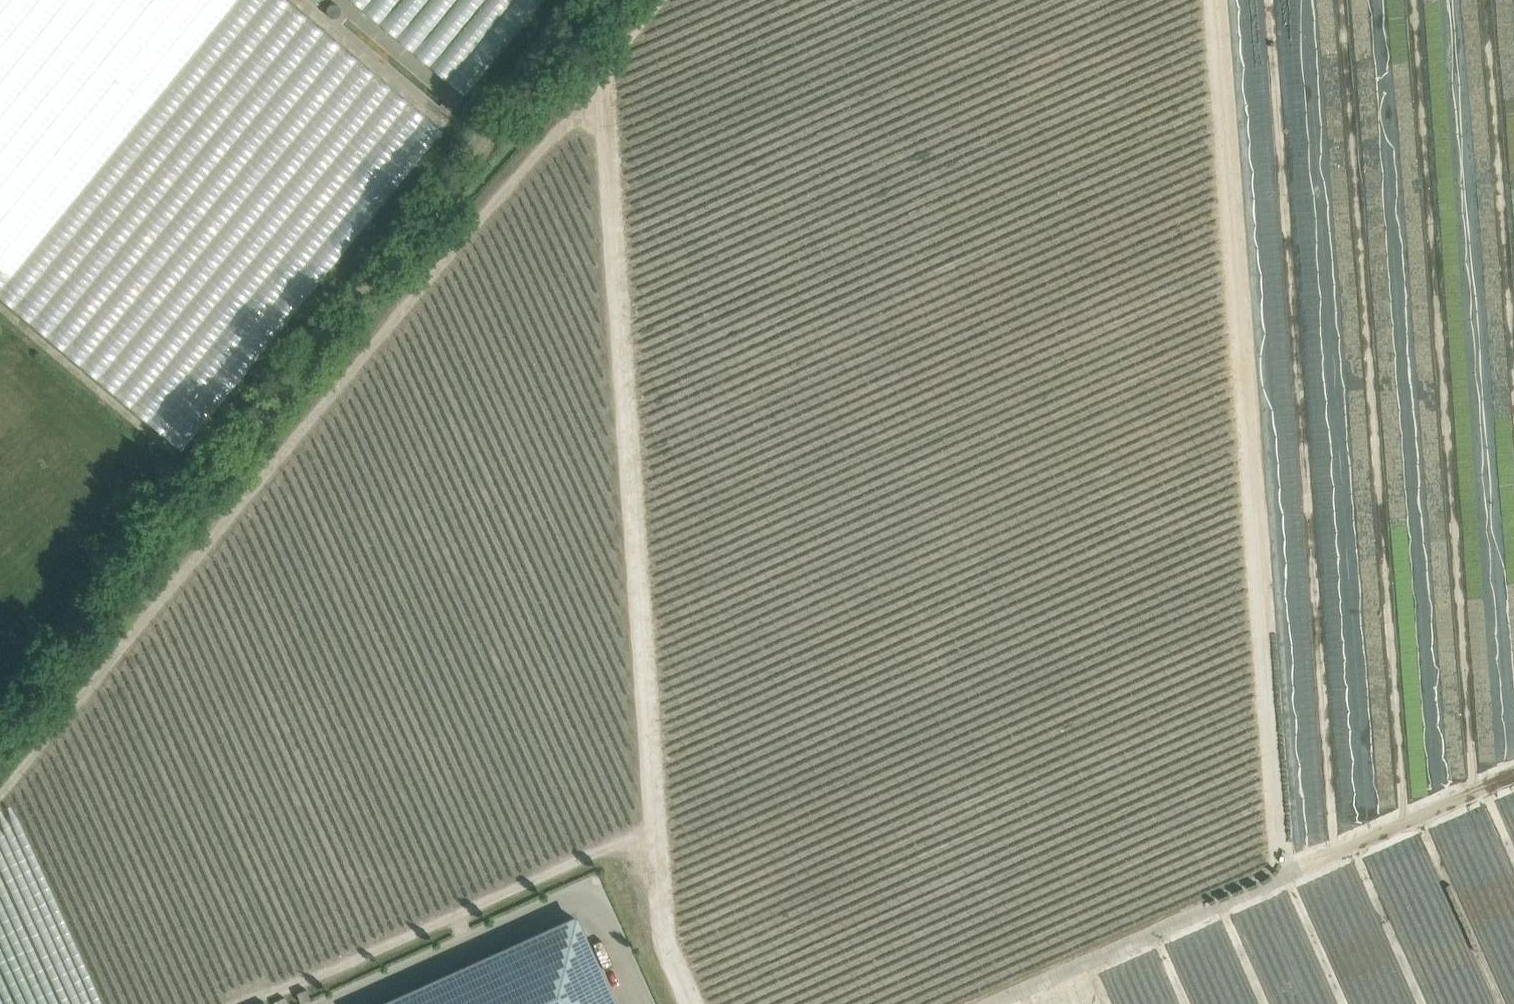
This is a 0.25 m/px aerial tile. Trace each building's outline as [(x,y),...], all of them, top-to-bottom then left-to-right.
[(446,123),(290,0),(0,0),(0,301),(182,445),(265,340),(251,330),(270,306),(259,297),(268,286),(275,291),(286,276),(284,275),(297,259),(307,266),(317,253),(333,266),(446,123)] [(467,93),(539,0),(348,0),(467,93)] [(578,916),(383,1003),(618,1003),(578,916)]
